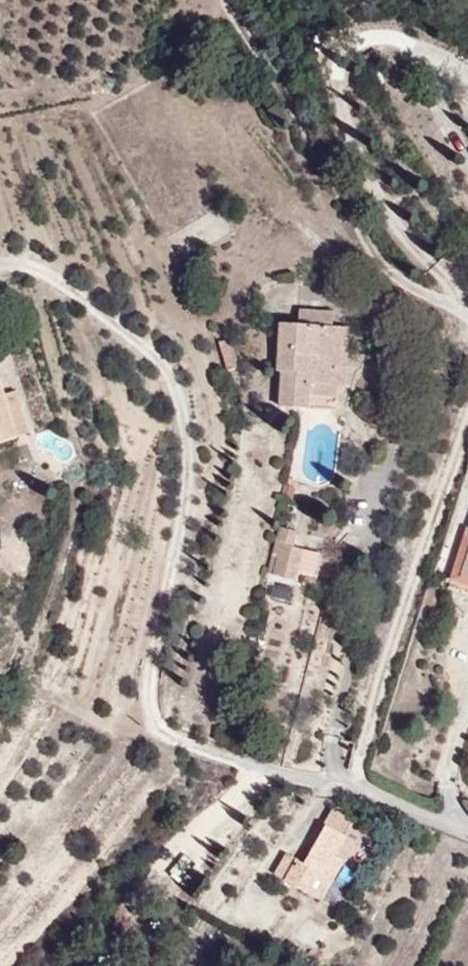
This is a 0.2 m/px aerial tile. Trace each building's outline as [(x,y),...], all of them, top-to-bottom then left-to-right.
[(344,317),(344,307),(300,307),(300,318),(344,317)] [(359,329),(267,322),(273,426),(341,439),(359,329)] [(0,374),(0,464),(30,458),(0,374)] [(467,584),(467,524),(463,523),(450,581),(467,584)] [(314,576),(320,533),(277,527),(270,569),(314,576)] [(273,573),(271,597),(293,599),(295,575),(273,573)] [(209,804),(210,838),(232,838),(231,803),(209,804)] [(330,809),(305,859),(284,849),(273,874),(330,902),(366,826),(330,809)]
